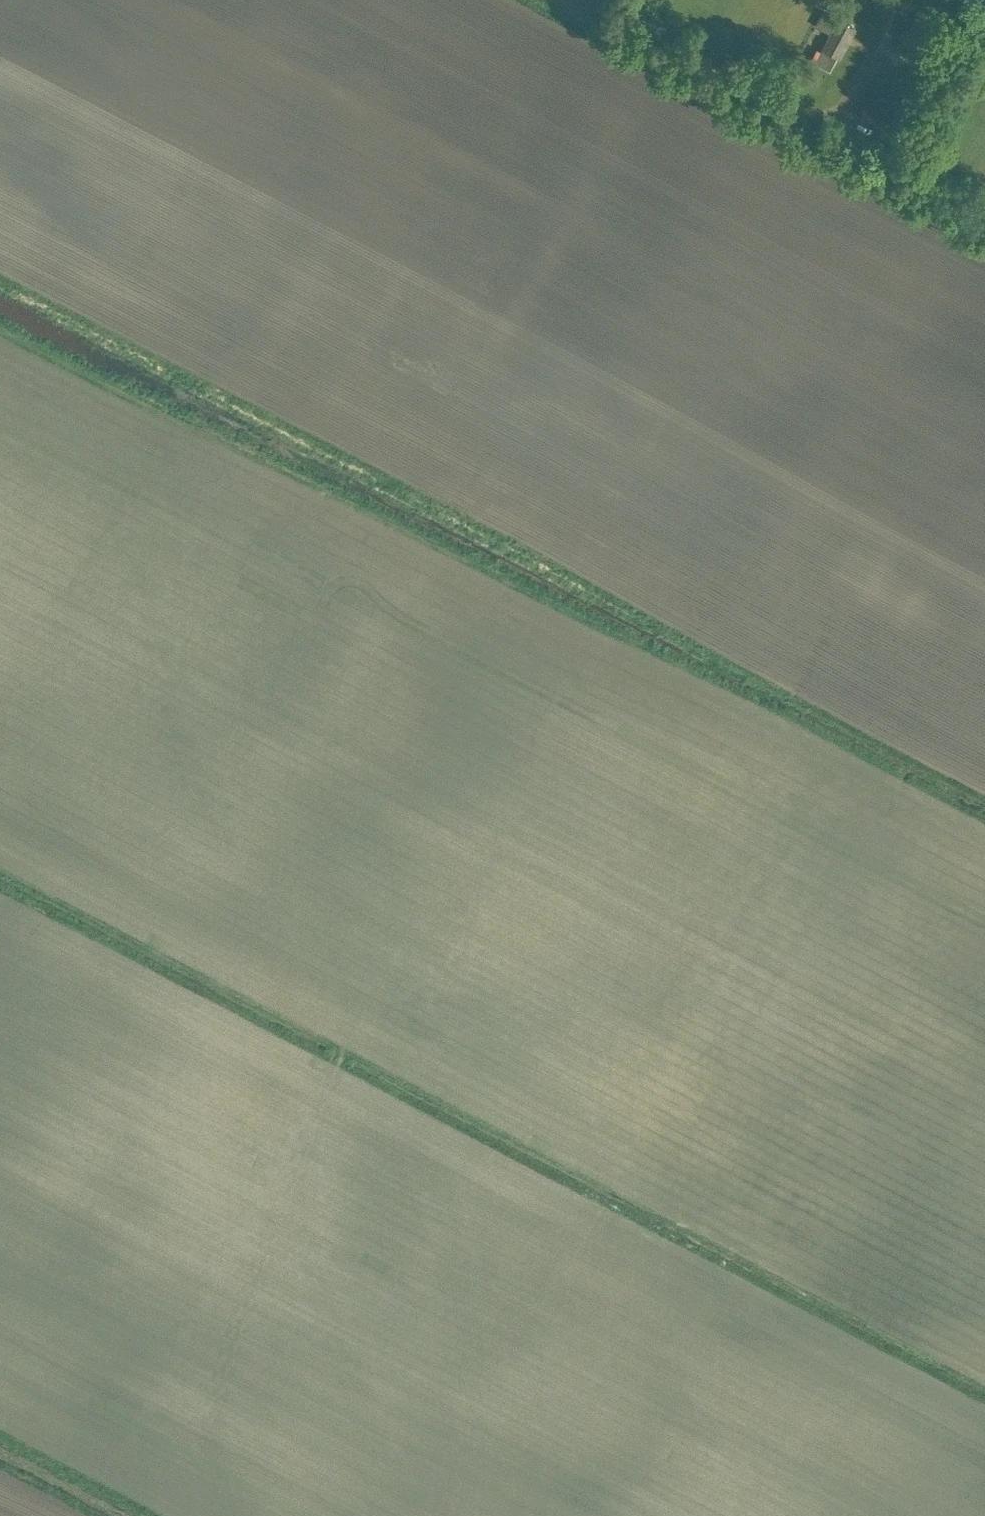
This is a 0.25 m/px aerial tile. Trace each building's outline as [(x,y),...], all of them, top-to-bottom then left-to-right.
[(823,30),(832,14),(823,9),(815,25),(823,30)] [(854,25),(837,16),(822,46),(823,47),(837,54),(839,55),(854,25)] [(829,70),(837,54),(823,47),(815,63),(829,70)]
